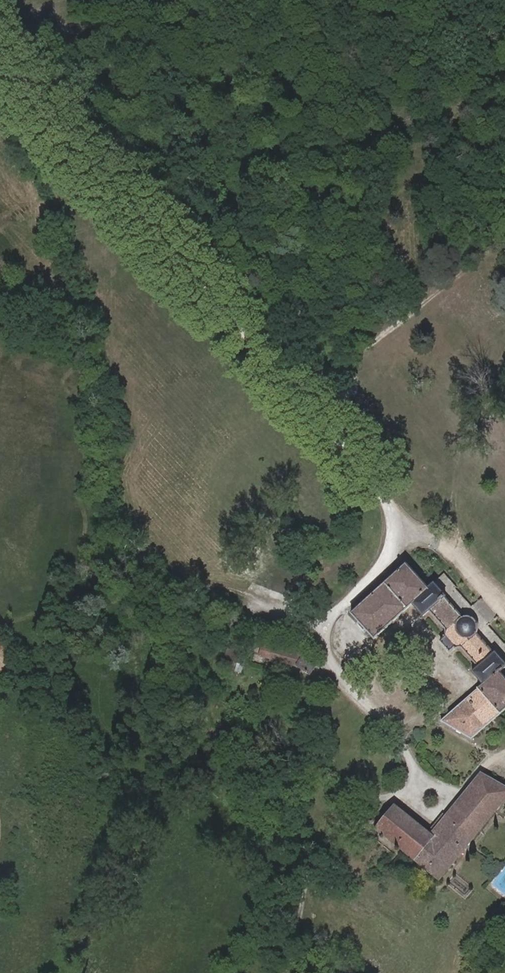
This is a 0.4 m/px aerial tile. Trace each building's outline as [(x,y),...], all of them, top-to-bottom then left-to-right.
[(472,738),(504,708),(504,680),(498,672),(504,667),(504,665),(495,653),(493,654),(476,634),(477,633),(477,631),(477,630),(478,629),(478,627),(478,626),(477,624),(477,623),(476,622),(475,621),(474,620),(473,619),(472,618),(471,617),(469,617),(468,617),(467,617),(465,617),(464,617),(463,618),(445,597),(434,584),(428,590),(406,565),(384,584),(351,614),(373,638),(412,604),(423,616),(429,611),(447,631),(444,636),(446,638),(441,642),(449,651),(454,646),(455,648),(461,647),(479,666),(472,672),(483,684),(442,721),(472,738)] [(310,673),(316,665),(303,656),(301,655),(274,649),(272,659),(296,665),(310,673)] [(265,659),(256,657),(255,663),(264,665),(265,659)] [(394,806),(377,828),(439,879),(504,797),(504,787),(481,774),(431,835),(394,806)]
